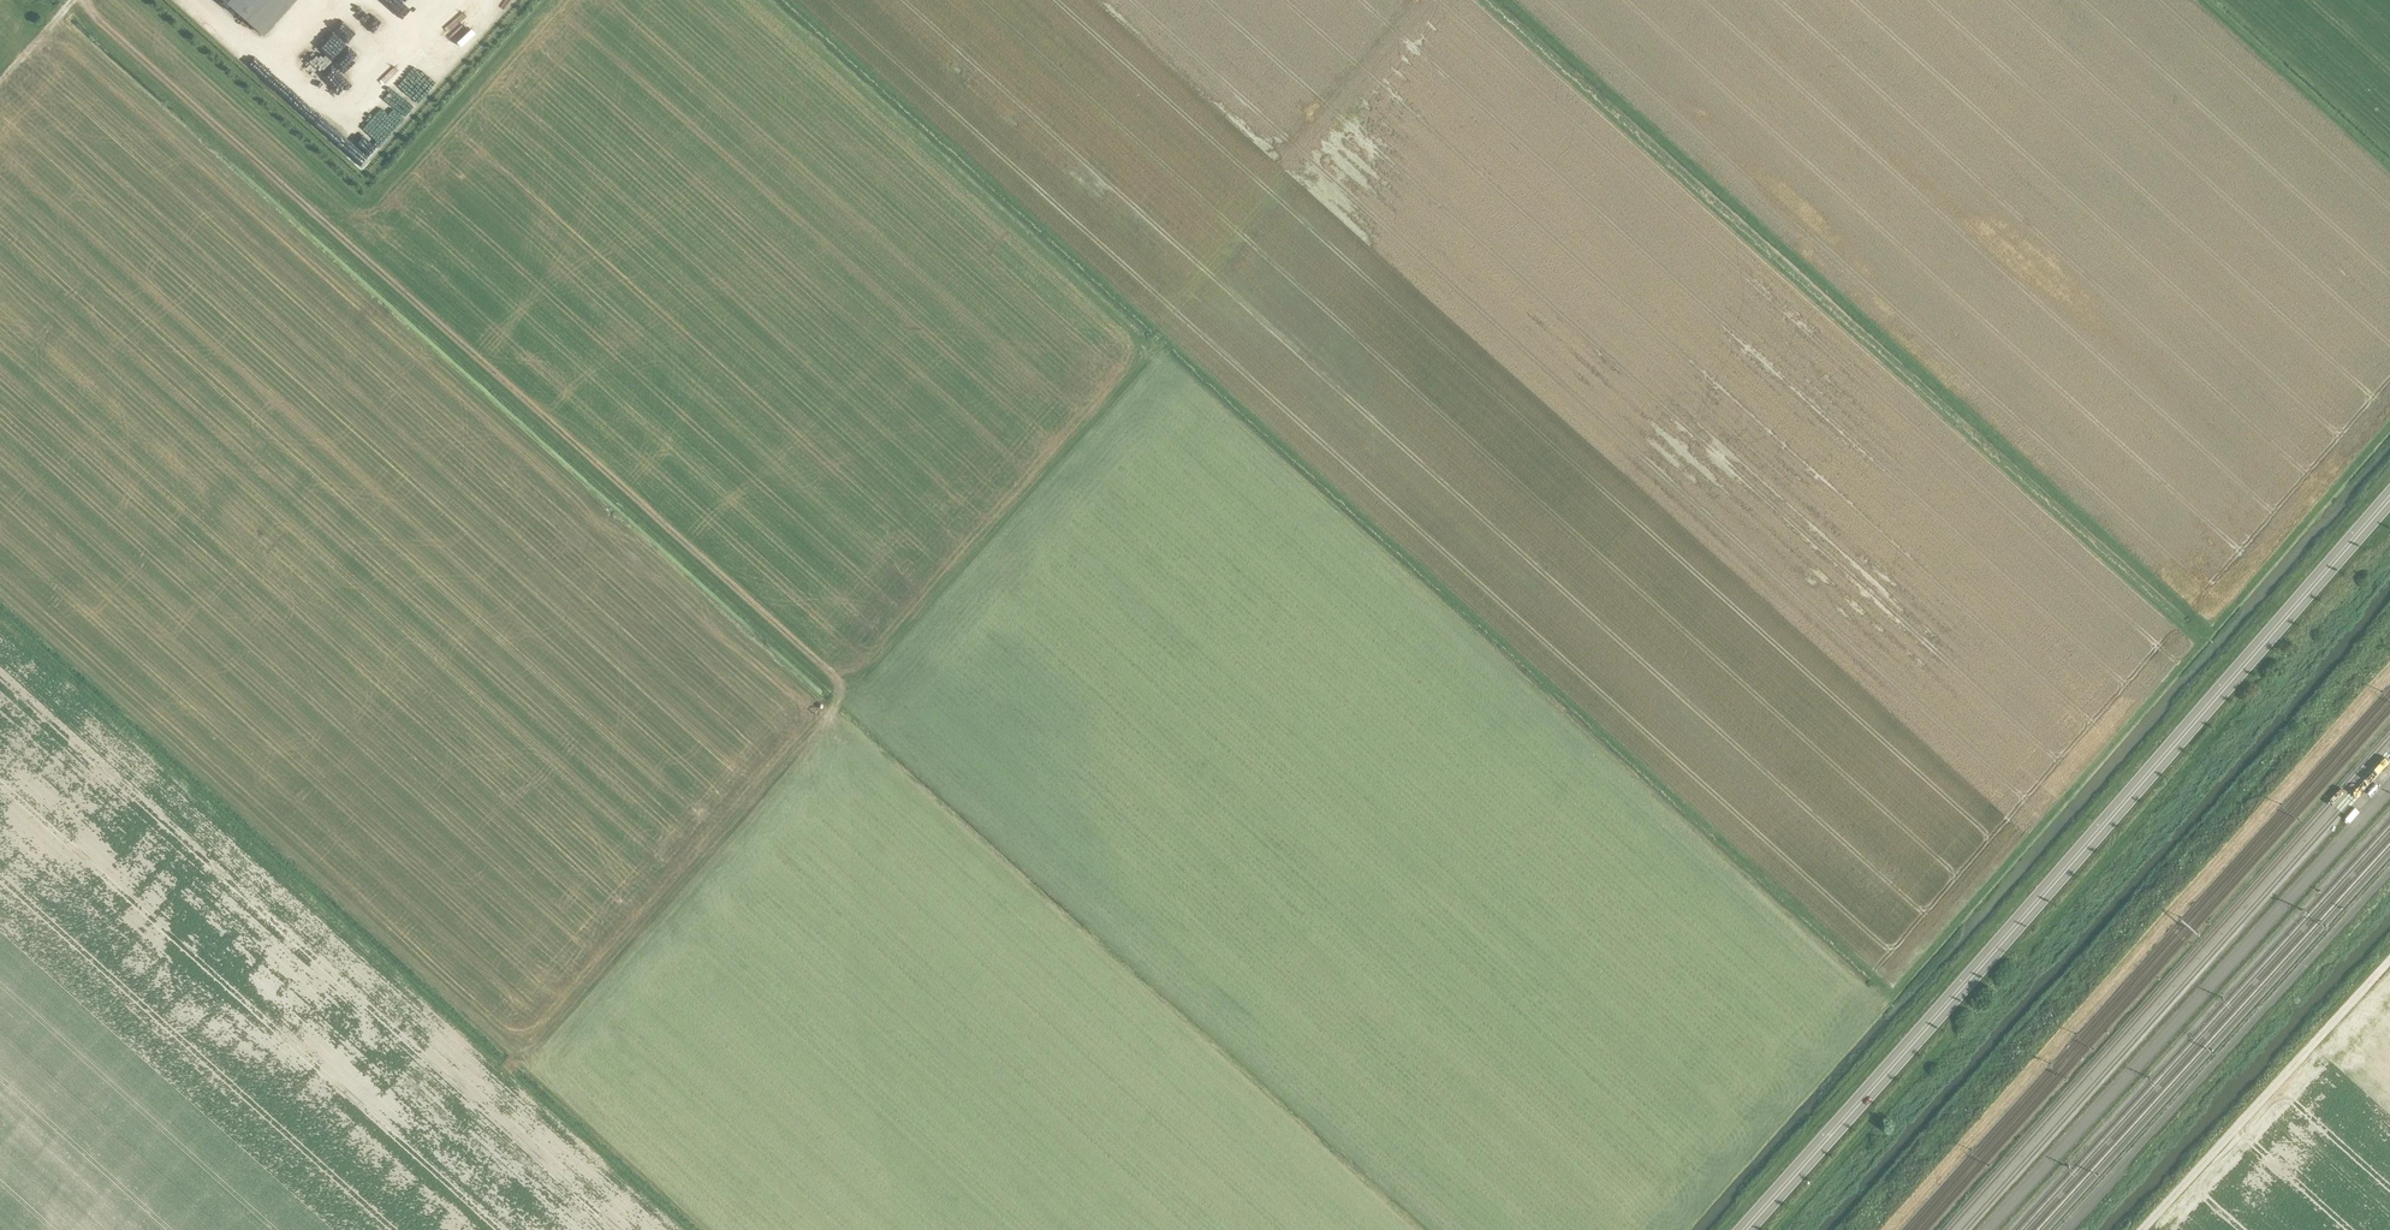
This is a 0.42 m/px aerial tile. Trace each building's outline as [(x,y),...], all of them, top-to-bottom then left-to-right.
[(253,25),(275,0),(225,0),(253,25)]
